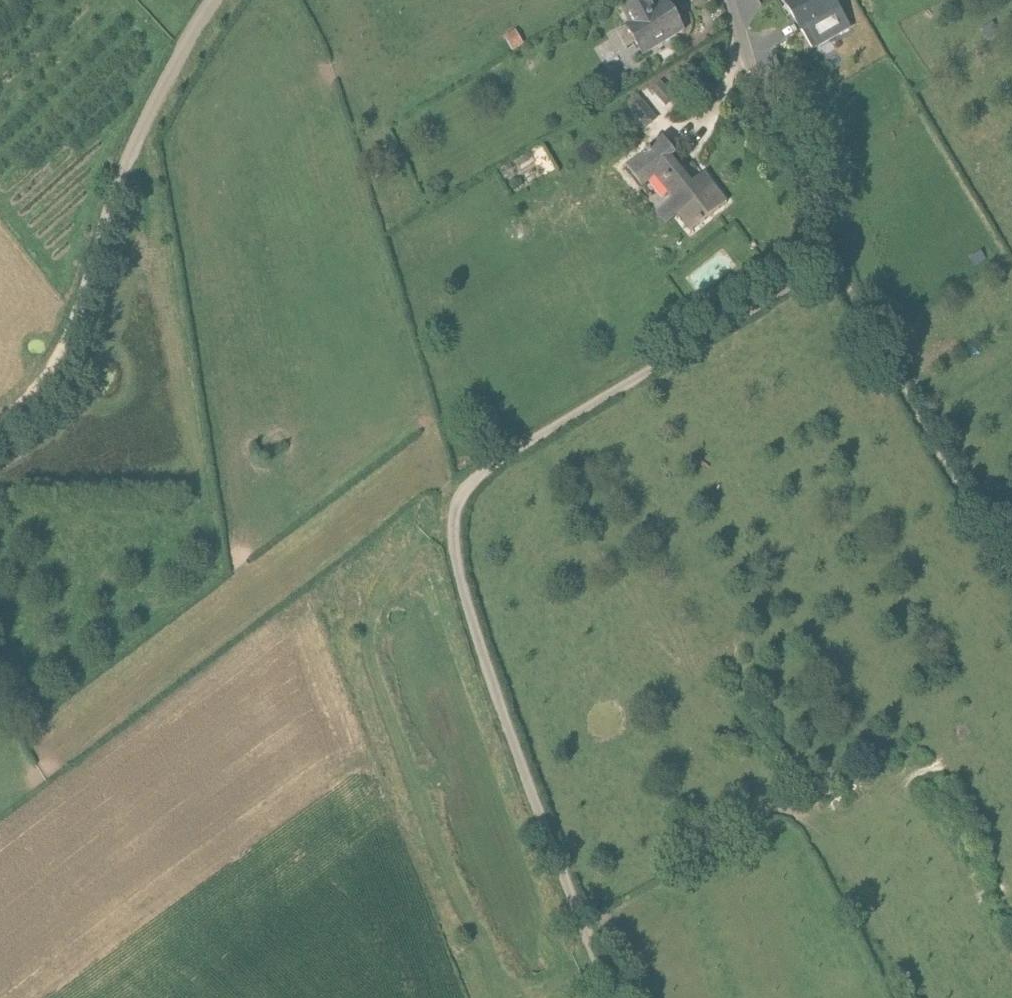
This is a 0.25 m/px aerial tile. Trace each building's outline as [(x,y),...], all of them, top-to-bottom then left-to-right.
[(651,0),(641,0),(623,11),(630,24),(626,27),(643,55),(684,31),(667,3),(656,9),(651,0)] [(831,0),(796,0),(786,6),(802,33),(812,50),(827,41),(849,29),(831,0)] [(646,126),(655,119),(643,104),(634,111),(646,126)] [(690,185),(676,169),(669,160),(676,155),(663,139),(627,169),(642,188),(655,178),(666,191),(672,199),(667,203),(691,232),(728,202),(704,174),(690,185)]
